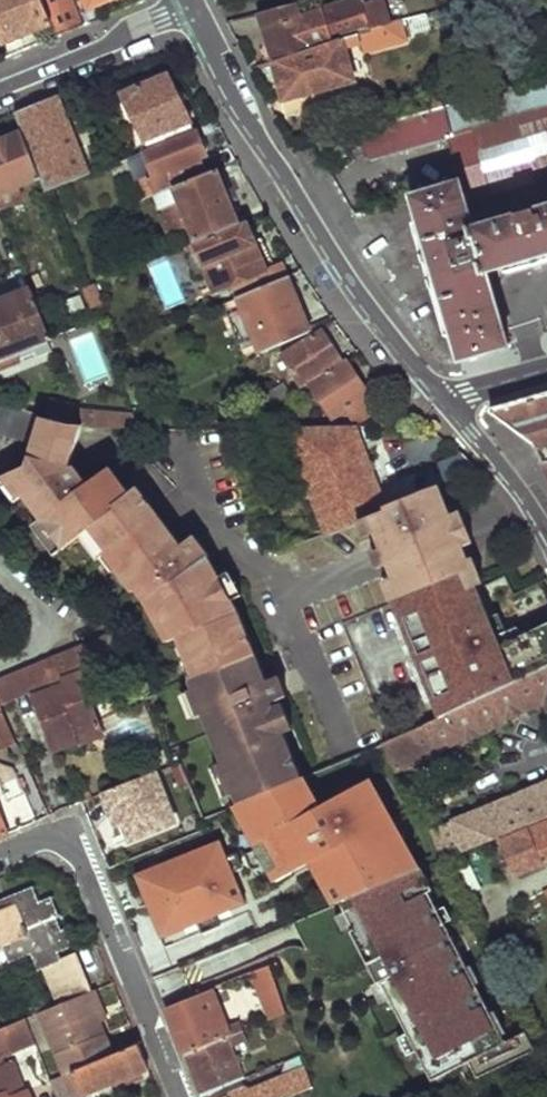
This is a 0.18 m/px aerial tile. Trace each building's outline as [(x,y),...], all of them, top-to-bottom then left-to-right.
[(3,44),(53,24),(45,0),(0,0),(0,36),(3,44)] [(53,24),(58,37),(87,26),(76,0),(45,0),(53,24)] [(265,15),(279,61),(395,25),(394,19),(436,7),(434,0),(379,0),(366,4),(365,0),(360,0),(304,18),(300,5),(265,15)] [(440,43),(431,13),(404,22),(413,51),(440,43)] [(404,22),(395,25),(279,61),(295,115),(363,94),(353,62),(368,58),(370,65),(413,51),(404,22)] [(170,74),(124,93),(151,149),(196,131),(170,74)] [(363,131),(371,161),(450,141),(464,184),(413,199),(463,363),(511,349),(490,274),(546,257),(546,80),(363,131)] [(59,95),(16,113),(24,132),(42,179),(47,192),(91,174),(59,95)] [(196,131),(151,149),(146,152),(153,171),(130,180),(135,193),(148,188),(151,197),(176,187),(215,171),(196,131)] [(2,208),(27,198),(23,186),(42,179),(24,132),(0,142),(0,202),(2,208)] [(176,187),(199,240),(242,223),(220,169),(215,171),(176,187)] [(199,240),(197,241),(218,292),(269,271),(248,220),(242,223),(199,240)] [(170,261),(152,267),(166,308),(184,302),(170,261)] [(242,296),(243,301),(224,308),(233,329),(252,321),(265,352),(312,332),(289,277),(242,296)] [(0,301),(0,363),(3,369),(23,362),(19,351),(53,338),(34,288),(0,301)] [(91,332),(74,337),(79,354),(96,350),(91,332)] [(327,333),(303,342),(281,357),(302,389),(311,383),(347,362),(327,333)] [(347,362),(311,383),(333,417),(350,407),(358,418),(366,419),(380,409),(347,362)] [(290,396),(283,385),(247,407),(254,418),(290,396)] [(493,411),(518,431),(535,445),(537,449),(544,447),(546,447),(546,395),(493,411)] [(2,438),(4,432),(33,443),(42,418),(0,401),(0,436),(2,438)] [(78,407),(50,403),(46,418),(74,424),(78,407)] [(136,417),(83,413),(88,425),(140,429),(136,417)] [(24,461),(3,472),(23,497),(14,502),(32,524),(41,518),(63,549),(83,539),(89,537),(107,564),(105,566),(129,601),(145,592),(170,628),(235,602),(207,558),(211,555),(196,533),(181,542),(140,479),(131,482),(117,460),(98,472),(91,463),(79,468),(80,444),(68,442),(70,428),(81,425),(74,424),(46,418),(42,418),(33,443),(24,461)] [(276,440),(293,439),(325,535),(368,518),(388,511),(387,507),(361,423),(275,426),(276,440)] [(80,444),(81,425),(70,428),(68,442),(80,444)] [(465,453),(439,464),(446,484),(469,475),(475,467),(465,453)] [(3,472),(0,473),(0,483),(14,502),(23,497),(3,472)] [(388,511),(368,518),(377,542),(448,509),(440,486),(387,507),(388,511)] [(448,509),(377,542),(382,557),(398,601),(453,580),(467,574),(473,589),(482,585),(472,561),(467,562),(454,524),(448,509)] [(41,518),(32,524),(55,553),(63,549),(41,518)] [(89,537),(83,539),(102,567),(105,566),(107,564),(89,537)] [(390,604),(443,716),(546,668),(546,626),(501,646),(495,631),(488,633),(473,589),(467,574),(453,580),(398,601),(390,604)] [(235,602),(170,628),(179,641),(187,662),(197,658),(203,676),(263,653),(235,602)] [(0,680),(0,700),(3,707),(32,695),(62,683),(59,675),(83,665),(116,652),(108,636),(0,680)] [(273,672),(263,653),(203,676),(192,680),(196,691),(206,715),(226,764),(239,794),(242,804),(304,777),(280,696),(294,692),(286,668),(273,672)] [(197,658),(187,662),(192,680),(203,676),(197,658)] [(62,683),(32,695),(52,748),(105,730),(92,696),(101,692),(91,668),(85,671),(83,665),(59,675),(62,683)] [(409,731),(383,743),(395,769),(460,739),(461,743),(546,703),(546,706),(546,668),(443,716),(409,731)] [(196,691),(186,694),(196,719),(206,715),(196,691)] [(0,714),(0,747),(1,749),(18,742),(5,712),(0,714)] [(182,762),(175,765),(182,784),(190,781),(182,762)] [(0,763),(0,776),(10,800),(28,792),(17,769),(0,763)] [(226,764),(215,768),(228,799),(239,794),(226,764)] [(155,773),(106,794),(114,817),(122,814),(132,838),(175,821),(155,773)] [(320,808),(304,777),(242,804),(238,806),(278,882),(314,862),(336,904),(419,871),(370,780),(320,808)] [(432,832),(448,860),(487,841),(507,833),(546,817),(546,784),(432,832)] [(10,833),(0,808),(0,838),(10,833)] [(507,833),(520,863),(542,854),(546,864),(546,863),(546,817),(507,833)] [(507,833),(487,841),(500,872),(520,863),(507,833)] [(222,841),(136,874),(162,938),(247,904),(222,841)] [(419,871),(345,901),(435,1078),(460,1065),(470,1080),(537,1050),(448,860),(419,871)] [(10,903),(12,910),(0,915),(0,950),(2,949),(9,966),(32,958),(39,974),(63,965),(60,956),(75,950),(69,934),(64,935),(59,921),(63,919),(55,901),(40,907),(35,894),(10,903)] [(63,965),(39,974),(53,1009),(90,994),(92,993),(78,960),(63,965)] [(270,967),(251,975),(270,1020),(287,1013),(270,967)] [(110,1020),(97,991),(92,993),(90,994),(102,1024),(110,1020)] [(212,992),(168,1010),(178,1034),(186,1054),(230,1036),(212,992)] [(102,1024),(90,994),(53,1009),(61,1030),(55,1032),(72,1073),(115,1055),(102,1024)] [(61,1030),(53,1009),(47,1012),(55,1032),(61,1030)] [(0,1032),(0,1059),(37,1044),(28,1020),(0,1032)] [(230,1036),(186,1054),(195,1076),(203,1096),(245,1080),(231,1048),(248,1041),(243,1031),(230,1036)] [(52,1080),(59,1096),(85,1096),(84,1096),(150,1069),(141,1044),(115,1055),(72,1073),(52,1080)] [(303,1055),(285,1062),(290,1076),(309,1069),(303,1055)] [(255,1091),(252,1087),(229,1096),(288,1096),(293,1095),(315,1086),(309,1069),(290,1076),(255,1091)]
